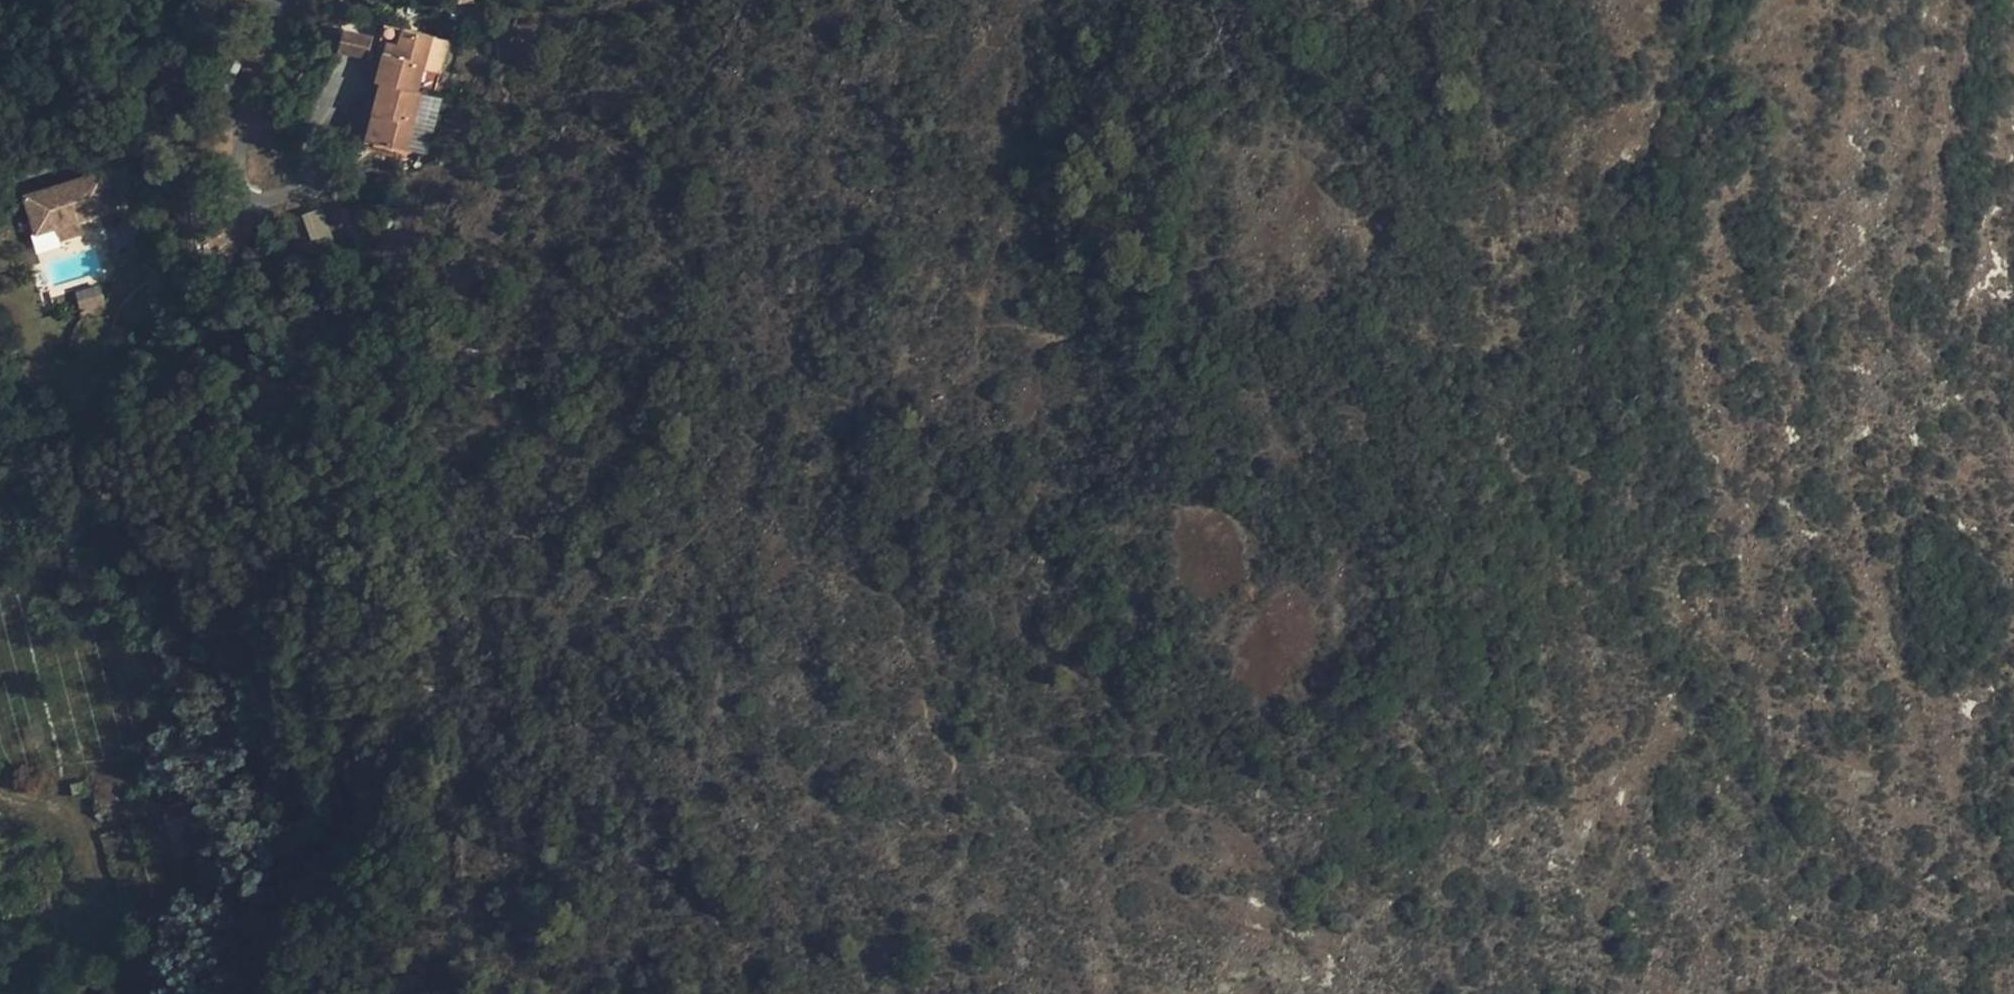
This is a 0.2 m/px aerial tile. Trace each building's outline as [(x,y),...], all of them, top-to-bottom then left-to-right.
[(348,25),(340,50),(367,58),(375,33),(348,25)] [(419,96),(435,38),(395,25),(376,84),(383,86),(419,96)] [(419,96),(383,86),(367,142),(409,157),(429,99),(419,96)] [(107,180),(24,191),(30,232),(51,229),(77,226),(112,221),(107,180)] [(319,208),(302,215),(312,242),(330,235),(319,208)] [(77,226),(51,229),(53,241),(79,237),(77,226)]
